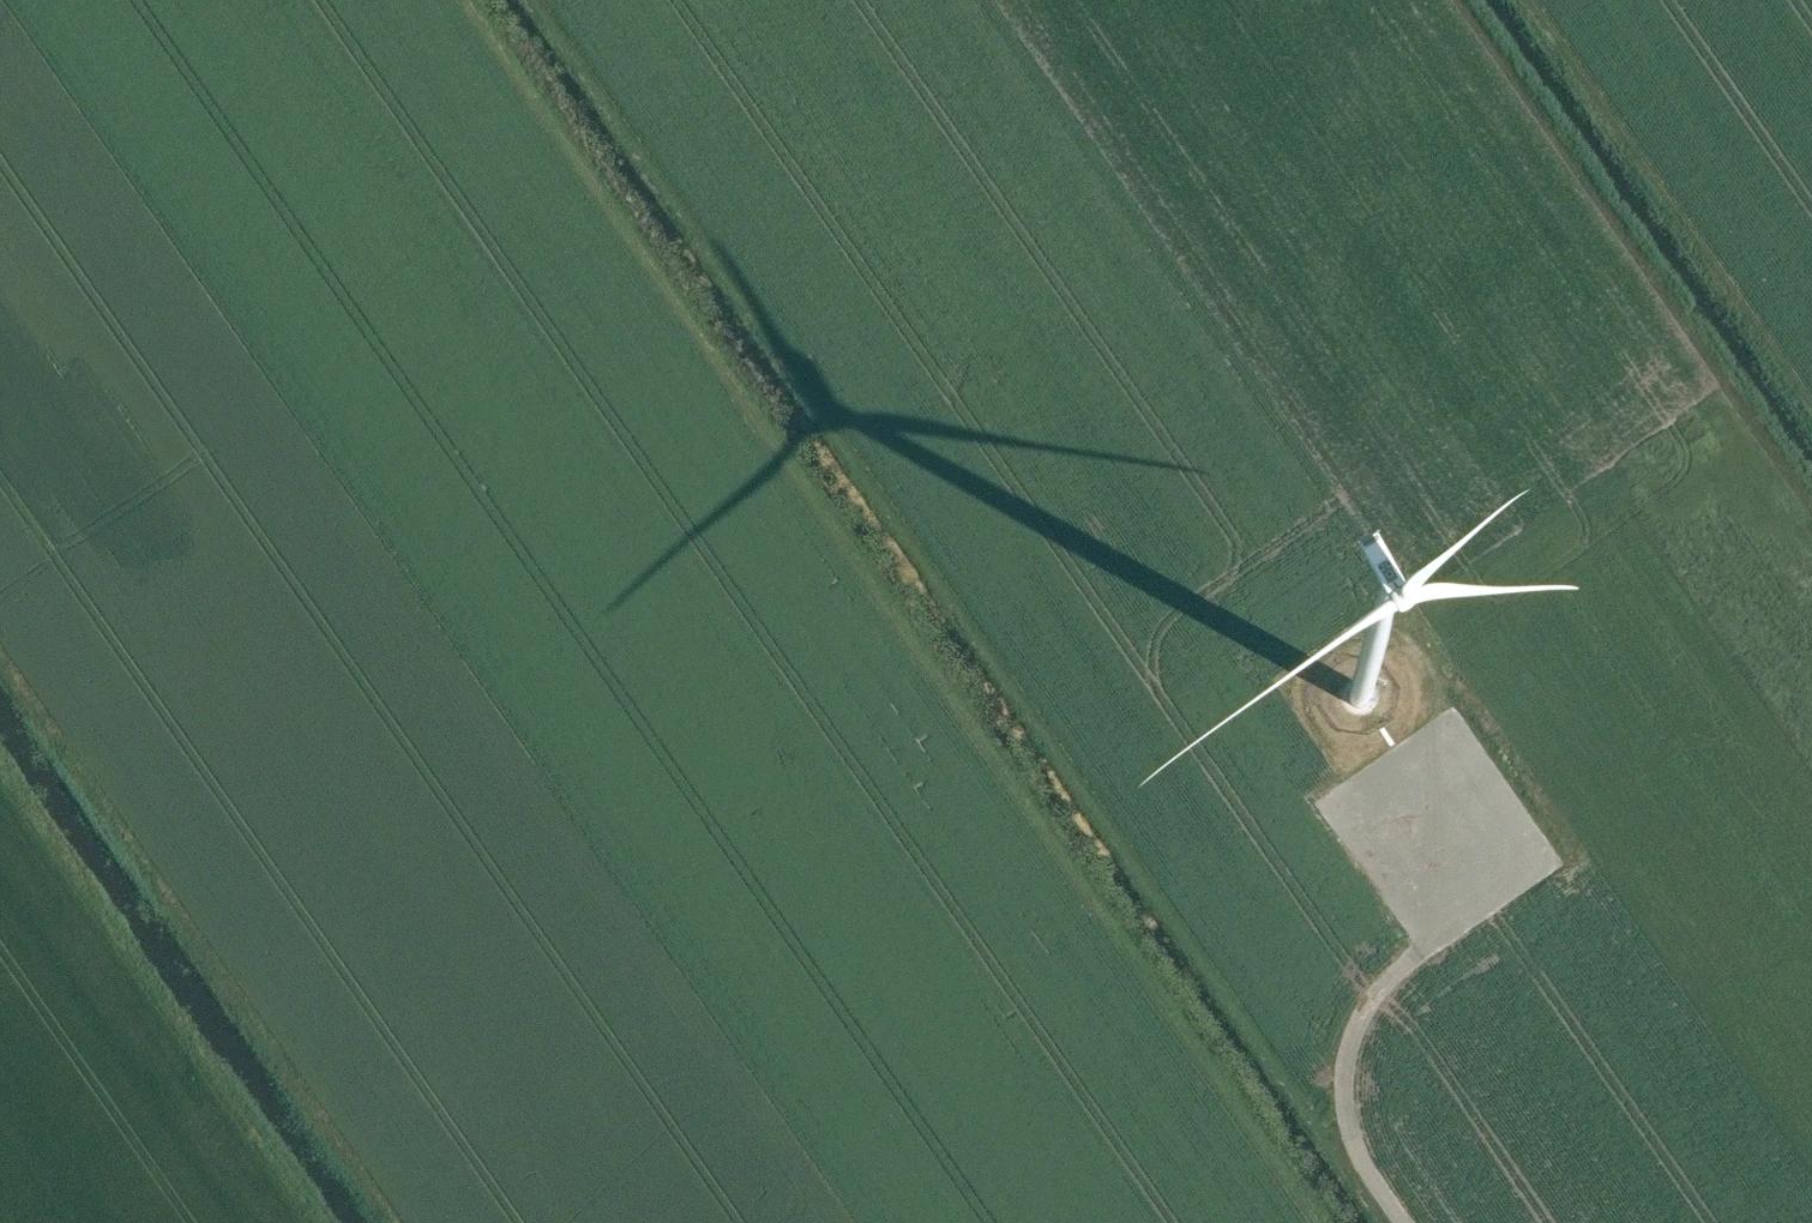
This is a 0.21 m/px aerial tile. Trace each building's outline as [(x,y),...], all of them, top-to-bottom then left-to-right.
[(1348,696),(1348,698),(1348,699),(1349,701),(1349,702),(1350,703),(1350,704),(1351,706),(1352,707),(1353,707),(1355,708),(1356,709),(1357,709),(1359,709),(1360,709),(1362,709),(1363,709),(1365,708),(1366,707),(1367,707),(1368,706),(1369,704),(1370,703),(1370,702),(1371,701),(1371,699),(1371,698),(1371,696),(1371,695),(1370,693),(1370,692),(1369,691),(1368,690),(1367,689),(1366,688),(1365,687),(1363,687),(1362,686),(1360,686),(1359,686),(1357,686),(1356,687),(1355,687),(1353,688),(1352,689),(1351,690),(1350,691),(1350,692),(1349,694),(1349,695),(1348,696)]
